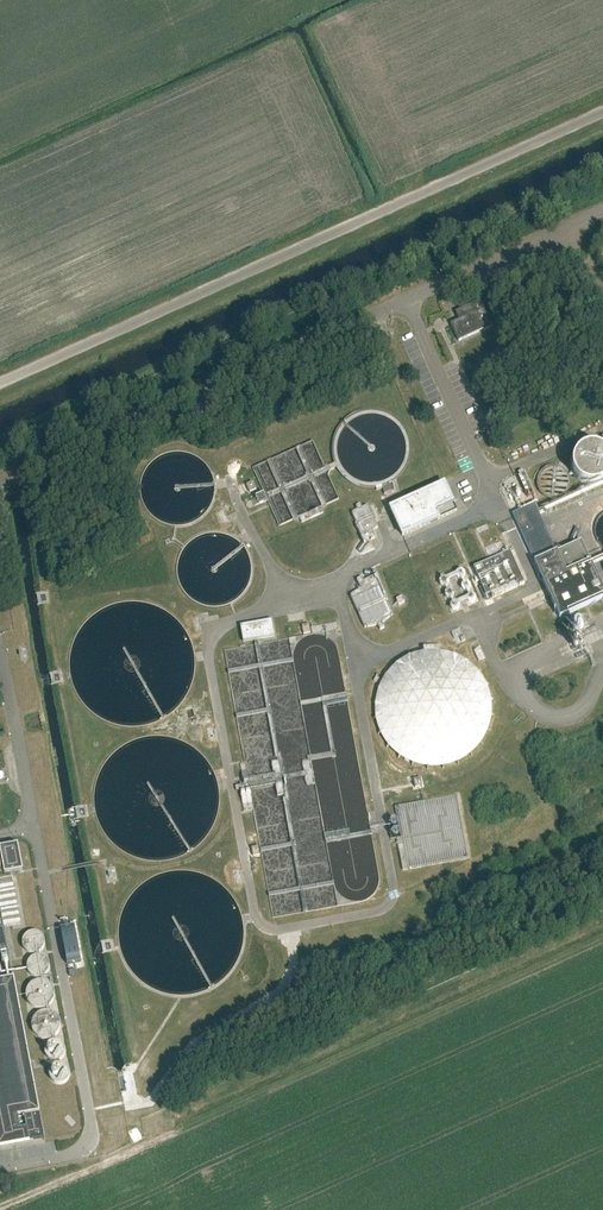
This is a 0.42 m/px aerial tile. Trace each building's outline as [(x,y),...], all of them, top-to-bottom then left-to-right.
[(491,328),(480,302),(470,306),(470,307),(460,312),(463,319),(450,325),(458,342),(482,331),(483,332),(491,328)] [(260,505),(273,499),(285,523),(339,495),(311,440),(260,466),(269,484),(253,492),(259,505),(260,505)] [(602,449),(598,447),(595,447),(591,446),(586,447),(583,448),(580,450),(577,453),(575,456),(573,460),(572,463),(572,467),(572,471),(573,474),(576,478),(578,480),(581,483),(585,485),(590,486),(593,486),(597,485),(600,484),(602,482),(602,450),(602,449)] [(568,487),(568,484),(568,481),(567,477),(565,474),(563,472),(560,470),(557,469),(555,469),(552,469),(547,470),(543,473),(541,475),(539,478),(538,481),(538,485),(539,487),(540,491),(541,493),(544,496),(547,498),(549,498),(552,499),(554,499),(557,498),(560,497),(563,496),(564,494),(566,492),(567,489),(568,487)] [(519,477),(526,492),(532,489),(524,474),(519,477)] [(385,488),(383,488),(385,495),(394,492),(392,484),(390,485),(388,487),(385,488)] [(398,506),(390,509),(401,536),(411,532),(438,520),(434,511),(452,503),(444,485),(398,506)] [(559,619),(602,599),(602,593),(580,543),(561,551),(558,547),(554,549),(534,504),(512,515),(559,619)] [(374,530),(378,528),(368,506),(362,509),(360,505),(356,507),(357,511),(352,513),(357,524),(355,524),(364,545),(366,544),(365,540),(370,538),(371,540),(375,538),(373,532),(375,531),(374,530)] [(602,515),(600,517),(597,522),(595,525),(594,529),(594,532),(595,536),(596,540),(597,543),(600,546),(602,549),(602,515)] [(478,566),(492,599),(525,584),(510,552),(478,566)] [(351,596),(365,627),(378,625),(380,630),(384,629),(382,624),(392,615),(386,601),(388,600),(375,572),(373,573),(375,577),(364,582),(362,578),(357,581),(361,589),(358,590),(358,591),(351,596)] [(271,621),(240,627),(243,643),(246,642),(273,637),(274,637),(271,621)] [(457,645),(465,641),(460,629),(452,633),(457,645)] [(570,653),(587,645),(584,638),(567,646),(570,653)] [(479,662),(485,659),(480,648),(474,651),(479,662)] [(491,716),(491,710),(491,704),(490,699),(489,693),(487,688),(484,682),(481,677),(478,673),(473,667),(469,664),(463,660),(456,656),(452,655),(444,653),(439,652),(431,652),(422,653),(417,654),(410,656),(405,659),(400,662),(393,667),(390,671),(384,679),(381,684),(378,691),(376,700),(375,706),(375,711),(375,717),(376,724),(378,729),(380,735),(385,743),(388,747),(393,753),(397,756),(403,760),(410,764),(414,765),(422,767),(427,768),(435,768),(444,767),(450,766),(456,764),(465,759),(470,755),(474,751),(478,747),(481,743),(484,738),(487,732),(490,722),(491,716)] [(244,789),(248,803),(257,800),(254,786),(244,789)] [(397,839),(403,870),(469,858),(458,796),(395,807),(401,838),(397,839)] [(23,870),(18,844),(0,848),(0,850),(5,874),(23,870)] [(43,1138),(45,1138),(4,926),(21,923),(12,874),(0,876),(0,1146),(43,1138)] [(45,944),(45,943),(45,942),(45,941),(45,940),(44,939),(44,938),(43,937),(42,936),(42,935),(41,935),(40,934),(39,933),(38,933),(37,932),(36,932),(35,932),(34,932),(33,932),(32,932),(31,932),(30,933),(29,933),(28,933),(27,934),(27,935),(26,935),(25,936),(25,937),(24,938),(23,939),(23,940),(23,941),(23,942),(23,943),(23,944),(23,945),(23,946),(23,947),(24,948),(24,949),(25,950),(26,951),(27,952),(28,953),(29,953),(30,954),(31,954),(32,954),(33,954),(34,954),(35,954),(36,954),(37,954),(38,954),(39,953),(40,952),(41,952),(42,951),(42,950),(43,950),(44,949),(44,948),(44,947),(45,946),(45,945),(45,944)] [(27,966),(27,967),(27,968),(28,969),(28,970),(28,971),(28,972),(29,973),(30,974),(31,975),(31,976),(32,976),(33,977),(34,977),(35,977),(36,978),(37,978),(38,978),(39,978),(40,978),(41,978),(42,977),(43,977),(44,977),(45,976),(46,976),(46,975),(47,974),(48,973),(49,972),(49,971),(49,970),(50,969),(50,968),(50,967),(50,966),(50,965),(49,964),(49,963),(49,962),(48,961),(47,960),(46,959),(46,958),(45,958),(44,957),(43,957),(42,956),(41,956),(40,956),(39,956),(38,956),(37,956),(36,956),(35,956),(34,957),(33,957),(32,958),(31,958),(31,959),(30,960),(29,961),(28,962),(28,963),(28,964),(28,965),(27,966)] [(38,1008),(39,1008),(40,1008),(41,1008),(43,1008),(44,1007),(45,1007),(46,1007),(47,1006),(48,1005),(49,1005),(50,1004),(51,1003),(52,1002),(53,1001),(53,1000),(54,998),(54,997),(54,996),(55,995),(55,994),(55,992),(54,991),(54,990),(54,989),(53,987),(53,986),(52,985),(51,984),(50,983),(49,982),(48,982),(47,981),(46,980),(45,980),(44,980),(43,979),(41,979),(40,979),(39,979),(38,979),(36,980),(35,980),(34,980),(33,981),(32,982),(31,983),(30,983),(29,984),(28,985),(28,986),(27,987),(27,989),(26,990),(26,991),(26,992),(26,994),(26,995),(26,996),(26,997),(27,998),(27,1000),(28,1001),(28,1002),(29,1003),(30,1004),(31,1005),(32,1005),(33,1006),(34,1007),(35,1007),(36,1007),(38,1008)] [(32,1023),(32,1024),(32,1025),(32,1027),(32,1028),(33,1029),(33,1030),(34,1031),(34,1032),(35,1033),(36,1034),(37,1035),(38,1036),(39,1037),(40,1037),(41,1038),(42,1038),(44,1038),(45,1039),(46,1039),(47,1039),(49,1038),(50,1038),(51,1038),(52,1037),(53,1037),(54,1036),(55,1035),(56,1034),(57,1033),(58,1032),(59,1031),(59,1030),(60,1029),(60,1028),(60,1027),(60,1025),(61,1024),(60,1023),(60,1022),(60,1020),(60,1019),(59,1018),(59,1017),(58,1016),(57,1015),(56,1014),(55,1013),(54,1012),(53,1012),(52,1011),(51,1011),(50,1010),(49,1010),(47,1010),(46,1010),(45,1010),(44,1010),(42,1010),(41,1011),(40,1011),(39,1012),(38,1012),(37,1013),(36,1014),(35,1015),(34,1016),(34,1017),(33,1018),(33,1019),(32,1020),(32,1022),(32,1023)] [(53,1061),(54,1061),(55,1061),(56,1061),(57,1061),(58,1061),(59,1061),(60,1060),(61,1060),(62,1059),(63,1058),(64,1057),(64,1056),(65,1055),(65,1054),(65,1053),(66,1053),(66,1052),(66,1051),(66,1050),(66,1049),(65,1048),(65,1047),(65,1046),(64,1045),(63,1044),(63,1043),(62,1043),(61,1042),(60,1042),(60,1041),(59,1041),(58,1040),(57,1040),(56,1040),(55,1040),(54,1040),(53,1040),(52,1040),(51,1041),(50,1042),(49,1042),(48,1043),(47,1044),(46,1045),(45,1046),(45,1047),(45,1048),(45,1049),(44,1050),(44,1051),(44,1052),(45,1053),(45,1054),(45,1055),(46,1056),(46,1057),(47,1058),(48,1058),(48,1059),(49,1059),(50,1060),(51,1060),(51,1061),(52,1061),(53,1061)] [(49,1073),(49,1074),(49,1075),(49,1076),(50,1077),(50,1078),(50,1079),(51,1079),(51,1080),(52,1081),(53,1082),(54,1083),(55,1083),(55,1084),(56,1084),(57,1084),(58,1084),(59,1085),(60,1085),(61,1084),(62,1084),(63,1084),(64,1084),(65,1083),(66,1083),(66,1082),(67,1081),(68,1081),(68,1080),(69,1079),(70,1078),(70,1077),(70,1076),(70,1075),(70,1074),(70,1073),(70,1072),(70,1071),(69,1070),(69,1069),(68,1068),(68,1067),(67,1067),(66,1066),(65,1065),(64,1065),(63,1064),(62,1064),(61,1064),(60,1064),(59,1064),(58,1064),(57,1064),(56,1064),(55,1065),(54,1066),(53,1066),(52,1067),(51,1068),(51,1069),(50,1070),(50,1071),(49,1072),(49,1073)]
